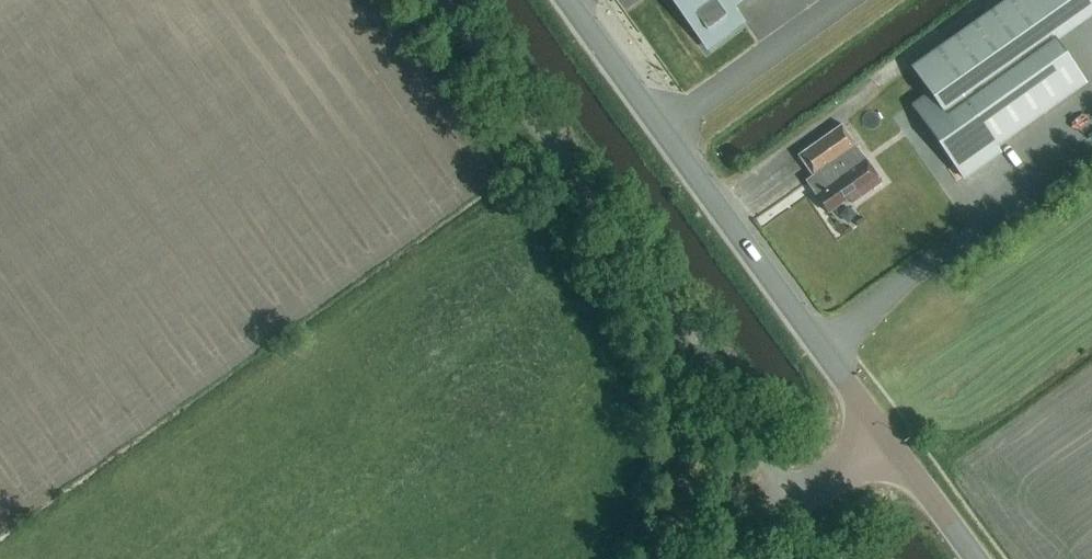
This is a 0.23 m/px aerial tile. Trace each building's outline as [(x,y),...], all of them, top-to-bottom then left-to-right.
[(701,42),(737,15),(732,8),(743,0),(670,0),(701,42)] [(911,68),(944,114),(926,127),(958,172),(964,181),(1001,154),(995,145),(1086,81),(1056,38),(1091,12),(1091,0),(1007,0),(911,68)] [(858,151),(847,133),(842,126),(797,156),(811,177),(806,181),(827,214),(847,200),(850,205),(880,185),(858,151)]
